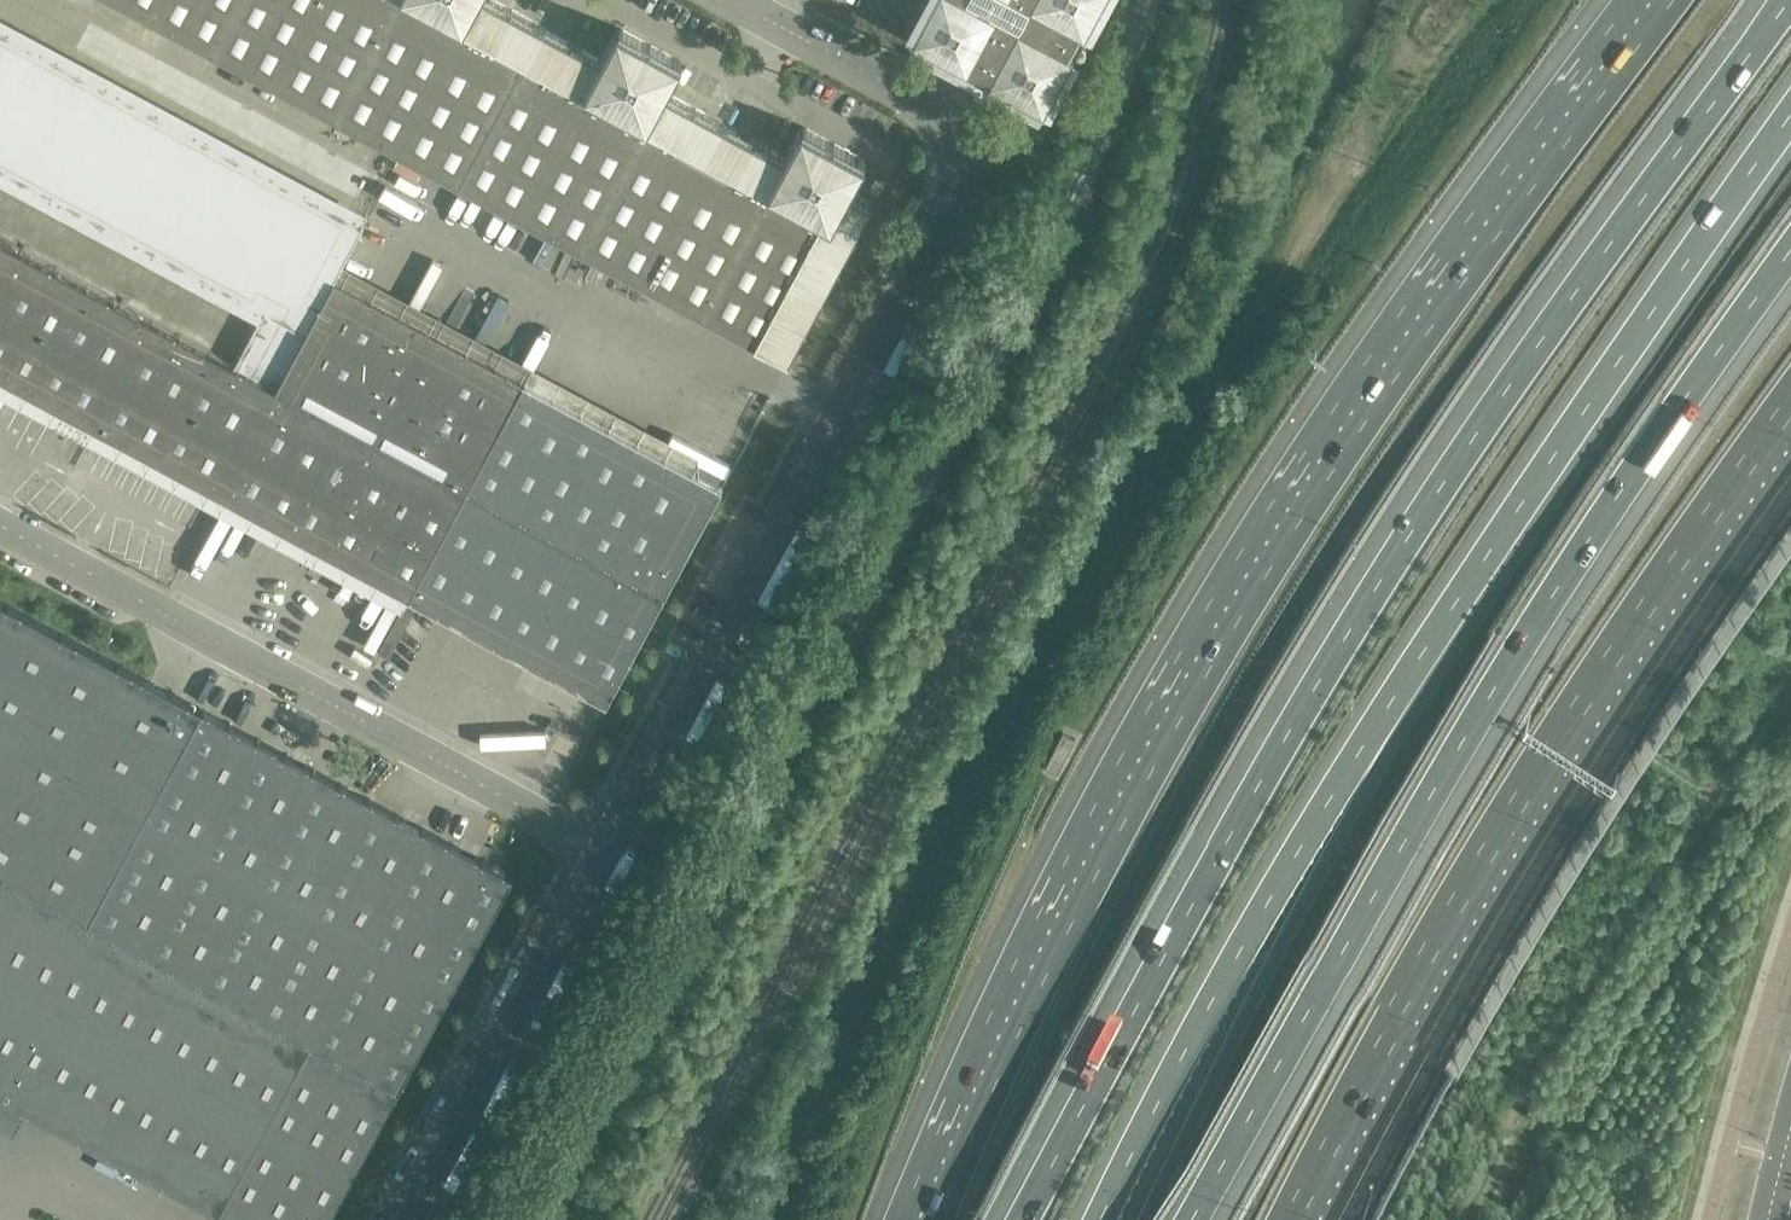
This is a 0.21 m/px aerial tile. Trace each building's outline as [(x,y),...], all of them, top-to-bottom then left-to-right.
[(186,35),(275,83),(554,234),(646,283),(707,316),(738,332),(787,359),(789,360),(789,358),(791,359),(844,258),(873,206),(872,205),(873,204),(871,203),(872,202),(851,191),(866,163),(865,162),(866,161),(865,160),(865,159),(813,131),(804,126),(803,127),(802,127),(802,128),(801,127),(786,155),(780,152),(741,131),(731,126),(718,119),(675,96),(668,92),(683,64),(682,63),(682,62),(681,61),(682,60),(671,55),(620,28),(620,29),(618,28),(618,29),(617,29),(602,56),(588,49),(561,35),(544,26),(496,0),(121,0),(186,35)] [(1103,0),(929,0),(911,34),(912,34),(912,35),(913,36),(912,37),(969,68),(977,72),(985,76),(1042,107),(1043,106),(1044,107),(1045,105),(1046,106),(1075,52),(1074,52),(1074,51),(1073,50),(1074,49),(1070,47),(1072,43),(1075,38),(1078,32),(1080,29),(1083,31),(1084,30),(1085,30),(1086,29),(1087,30),(1103,0)] [(0,15),(0,26),(361,220),(365,222),(369,214),(0,15)] [(235,364),(276,386),(335,278),(343,263),(365,222),(361,220),(0,26),(0,167),(264,309),(260,318),(235,364)] [(1078,32),(1075,38),(1072,43),(1077,46),(1080,47),(1082,47),(1084,45),(1086,44),(1087,41),(1086,39),(1085,37),(1083,35),(1078,32)] [(0,167),(0,178),(260,318),(264,309),(0,167)] [(413,596),(461,503),(524,380),(335,278),(276,386),(235,364),(0,238),(0,375),(89,423),(104,431),(114,436),(130,445),(143,452),(159,461),(174,469),(187,476),(202,483),(219,493),(225,496),(413,596)] [(695,471),(698,473),(698,464),(698,454),(343,263),(335,278),(524,380),(695,471)] [(404,611),(413,596),(403,591),(390,584),(376,577),(360,568),(344,559),(331,552),(317,545),(304,538),(291,531),(276,523),(261,515),(247,508),(233,500),(225,496),(219,493),(202,483),(187,476),(174,469),(159,461),(143,452),(130,445),(114,436),(104,431),(89,423),(75,415),(49,401),(35,394),(21,386),(7,379),(0,375),(0,394),(404,611)] [(524,380),(461,503),(657,607),(722,486),(718,484),(698,473),(695,471),(524,380)] [(695,471),(698,473),(718,484),(722,475),(698,464),(695,471)] [(612,691),(657,607),(461,503),(413,596),(436,609),(460,622),(484,635),(509,648),(533,661),(558,674),(582,687),(607,701),(609,696),(612,691)] [(436,609),(413,596),(404,611),(599,716),(607,701),(582,687),(558,674),(533,661),(509,648),(484,635),(460,622),(436,609)] [(409,598),(378,655),(388,661),(419,604),(409,598)] [(391,1102),(83,937),(206,710),(172,692),(162,686),(151,680),(71,637),(59,631),(18,609),(8,604),(0,599),(0,1092),(25,1106),(44,1116),(100,1146),(150,1174),(200,1201),(236,1219),(327,1219),(383,1116),(391,1102)] [(211,713),(206,710),(83,937),(391,1102),(513,875),(483,860),(461,848),(417,824),(400,815),(306,764),(290,755),(284,752),(237,727),(211,713)] [(14,1127),(25,1106),(0,1092),(0,1120),(14,1127)]
